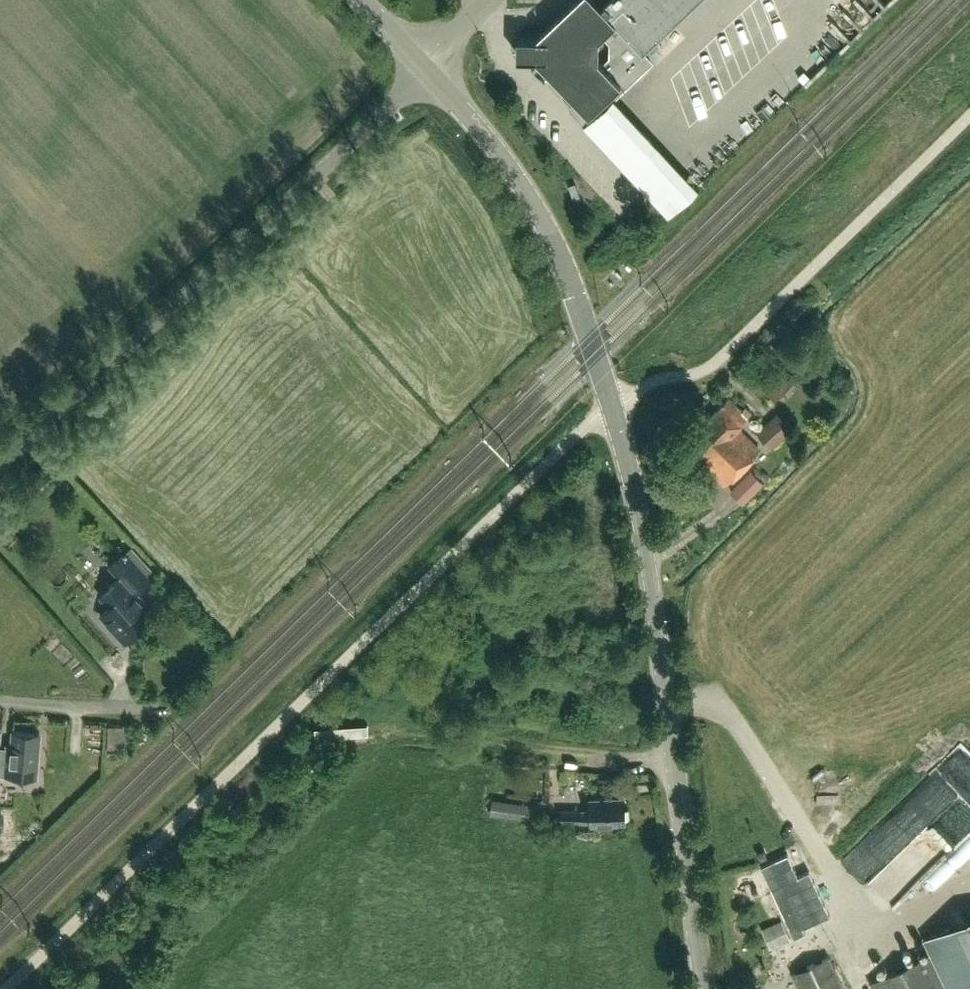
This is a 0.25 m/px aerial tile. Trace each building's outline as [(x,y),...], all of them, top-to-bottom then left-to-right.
[(521,38),(520,55),(533,56),(577,101),(569,108),(585,125),(614,97),(651,60),(642,51),(696,0),(578,0),(536,39),(521,38)] [(777,43),(785,34),(764,14),(755,22),(777,43)] [(837,38),(847,28),(831,14),(822,24),(837,38)] [(779,368),(761,386),(775,400),(793,383),(779,368)] [(746,407),(741,411),(729,399),(679,451),(699,470),(703,465),(725,485),(759,449),(737,428),(748,417),(747,416),(751,412),(746,407)] [(756,432),(771,448),(790,430),(775,414),(756,432)] [(749,470),(731,489),(744,501),(762,482),(749,470)] [(119,578),(100,597),(109,607),(100,615),(124,642),(146,623),(137,612),(147,603),(137,591),(151,578),(126,551),(109,567),(119,578)] [(39,733),(13,732),(12,744),(6,744),(5,774),(36,776),(39,733)] [(591,824),(591,823),(624,821),(623,796),(589,798),(589,810),(560,810),(560,821),(579,821),(579,824),(591,824)] [(526,804),(492,799),(490,814),(524,818),(526,804)] [(969,836),(969,833),(949,812),(884,878),(907,900),(969,836)] [(784,866),(766,874),(790,931),(826,916),(808,872),(790,880),(784,866)] [(925,938),(935,959),(873,988),(874,988),(969,988),(969,917),(925,938)] [(791,974),(798,988),(843,988),(828,957),(791,974)]
